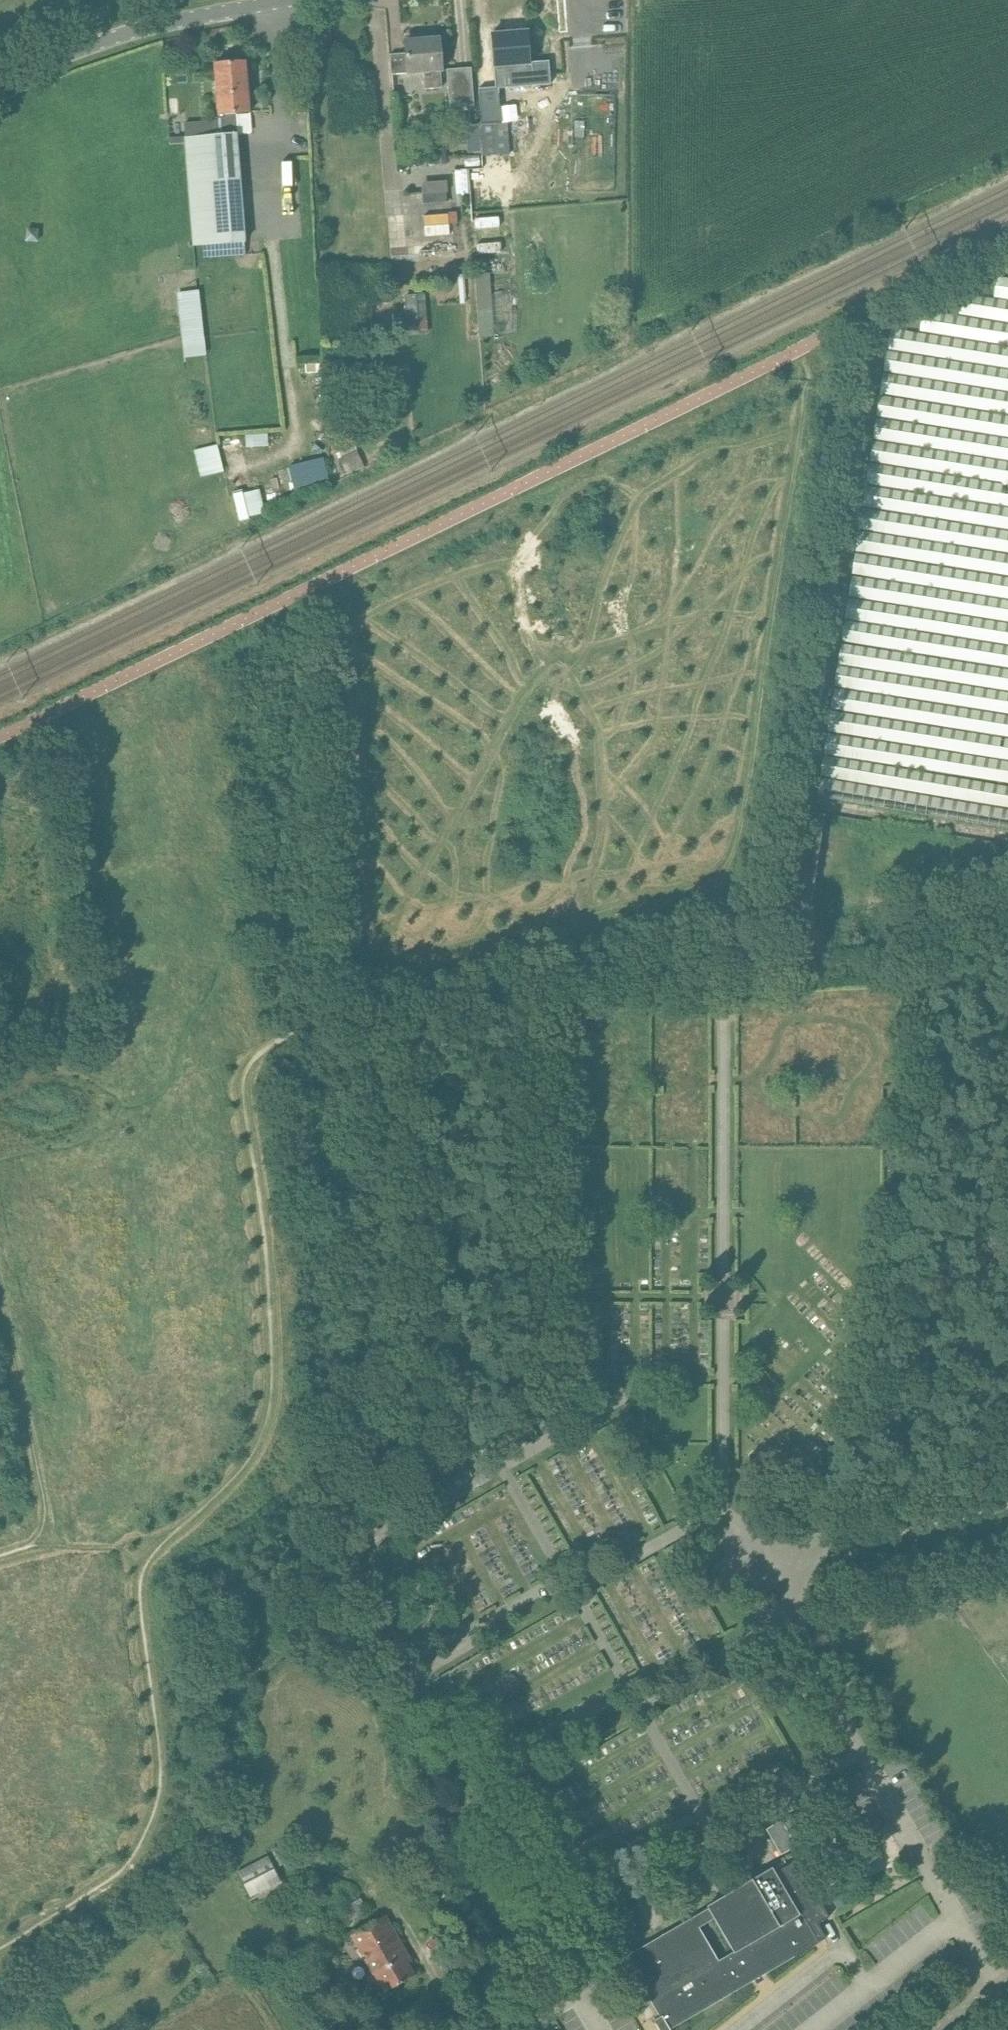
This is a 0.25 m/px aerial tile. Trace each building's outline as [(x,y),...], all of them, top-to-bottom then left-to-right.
[(528,32),(492,35),(497,88),(498,87),(499,90),(553,86),(551,62),(531,64),(529,34),(528,33),(528,32)] [(406,39),(406,42),(405,42),(407,74),(424,72),(425,89),(442,88),(440,71),(441,71),(439,39),(424,40),(424,38),(420,35),(409,36),(406,39)] [(220,135),(186,138),(194,246),(245,242),(236,134),(234,134),(233,114),(250,112),(246,62),(214,65),(218,115),(219,115),(220,135)] [(471,68),(447,70),(450,108),(469,106),(470,125),(467,125),(469,153),(481,152),(479,126),(481,125),(479,105),(478,105),(474,106),(471,68)] [(481,125),(479,126),(481,152),(482,156),(482,157),(491,156),(500,155),(497,123),(501,123),(499,90),(498,87),(497,88),(480,89),(482,105),(479,105),(481,125)] [(465,166),(479,165),(479,155),(465,156),(465,166)] [(468,193),(466,169),(454,170),(456,194),(468,193)] [(420,183),(422,204),(448,201),(445,180),(420,183)] [(423,214),(423,235),(458,234),(457,213),(423,214)] [(491,273),(461,273),(463,334),(492,333),(491,273)] [(995,294),(1007,296),(1007,280),(998,279),(995,294)] [(198,289),(174,293),(184,358),(207,355),(198,289)] [(961,312),(1007,319),(1007,303),(963,296),(961,312)] [(921,329),(1007,343),(1007,326),(924,313),(921,329)] [(418,314),(406,315),(408,333),(419,332),(418,314)] [(891,331),(888,347),(1007,365),(1007,349),(891,331)] [(1007,388),(1007,372),(887,353),(885,369),(1007,388)] [(1007,411),(1007,395),(884,375),(882,391),(1007,411)] [(878,413),(1007,434),(1007,418),(880,397),(878,413)] [(877,420),(874,437),(1007,457),(1007,441),(877,420)] [(193,449),(200,476),(224,471),(217,443),(193,449)] [(871,459),(1007,480),(1007,464),(873,443),(871,459)] [(868,481),(1007,503),(1007,487),(870,465),(868,481)] [(238,520),(265,513),(259,487),(232,494),(238,520)] [(867,488),(864,504),(1007,526),(1007,510),(867,488)] [(863,511),(861,527),(1007,549),(1007,533),(863,511)] [(860,533),(857,549),(1007,573),(1007,557),(860,533)] [(856,556),(854,571),(1007,596),(1007,580),(856,556)] [(1007,619),(1007,603),(853,578),(850,594),(1007,619)] [(847,616),(1007,642),(1007,626),(849,601),(847,616)] [(1007,665),(1007,649),(846,623),(843,639),(1007,665)] [(840,662),(1007,688),(1007,672),(842,646),(840,662)] [(836,684),(1007,711),(1007,695),(838,668),(836,684)] [(835,691),(833,706),(1007,734),(1007,718),(835,691)] [(1007,757),(1007,741),(832,713),(829,729),(1007,757)] [(828,736),(826,752),(1007,780),(1007,764),(828,736)] [(822,774),(1007,805),(1007,789),(825,758),(822,774)] [(821,780),(819,796),(1007,828),(1007,812),(821,780)] [(766,1829),(781,1855),(796,1846),(794,1842),(820,1827),(808,1807),(782,1822),(781,1820),(766,1829)] [(279,1882),(267,1859),(237,1875),(249,1898),(279,1882)] [(625,1953),(624,1954),(624,1955),(631,1966),(622,1971),(623,1972),(631,1967),(637,1977),(660,2017),(652,2022),(653,2023),(655,2022),(661,2018),(668,2029),(670,2029),(669,2029),(748,1982),(766,1972),(795,1955),(795,1956),(811,1947),(812,1946),(812,1947),(826,1938),(825,1937),(818,1941),(807,1922),(814,1918),(818,1924),(830,1917),(797,1860),(775,1872),(772,1867),(757,1876),(752,1879),(744,1884),(740,1886),(741,1888),(732,1893),(712,1905),(711,1903),(709,1904),(710,1906),(708,1908),(668,1932),(657,1938),(627,1956),(626,1955),(625,1953)] [(909,1931),(927,1918),(921,1908),(902,1921),(909,1931)] [(384,1916),(352,1934),(385,1992),(414,1975),(407,1962),(410,1960),(384,1916)]
